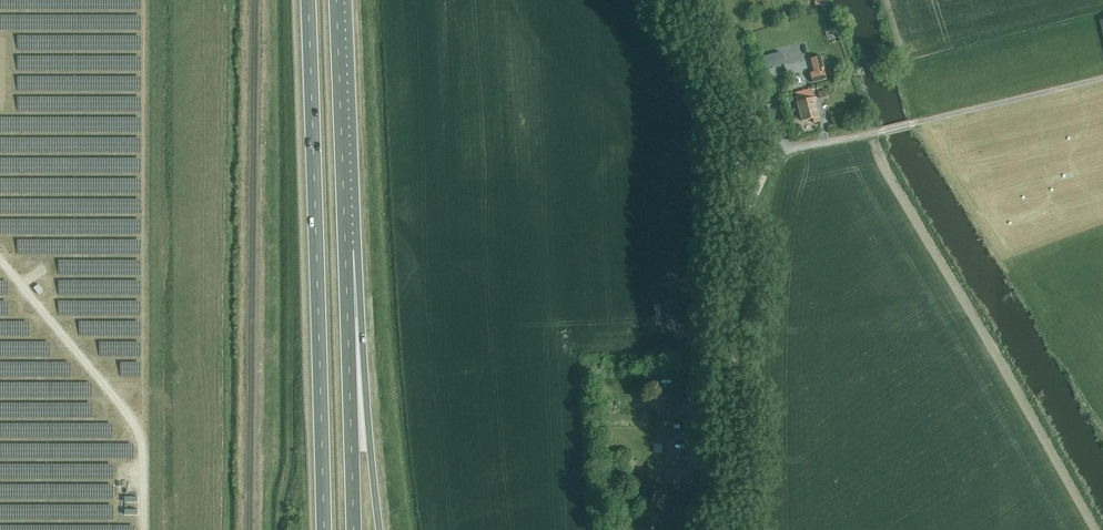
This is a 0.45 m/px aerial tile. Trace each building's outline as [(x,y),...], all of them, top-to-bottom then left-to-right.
[(827,7),(825,0),(824,0),(815,3),(817,10),(827,7)] [(812,84),(826,80),(820,56),(811,59),(814,72),(810,74),(812,84)] [(818,92),(821,100),(829,98),(826,89),(818,92)] [(809,92),(796,95),(802,122),(812,119),(813,122),(820,121),(815,100),(817,100),(816,99),(816,97),(810,99),(809,92)] [(833,116),(835,123),(845,120),(843,113),(833,116)] [(680,419),(694,420),(695,399),(681,398),(680,419)] [(693,481),(693,465),(673,465),(672,492),(689,492),(689,481),(693,481)]
